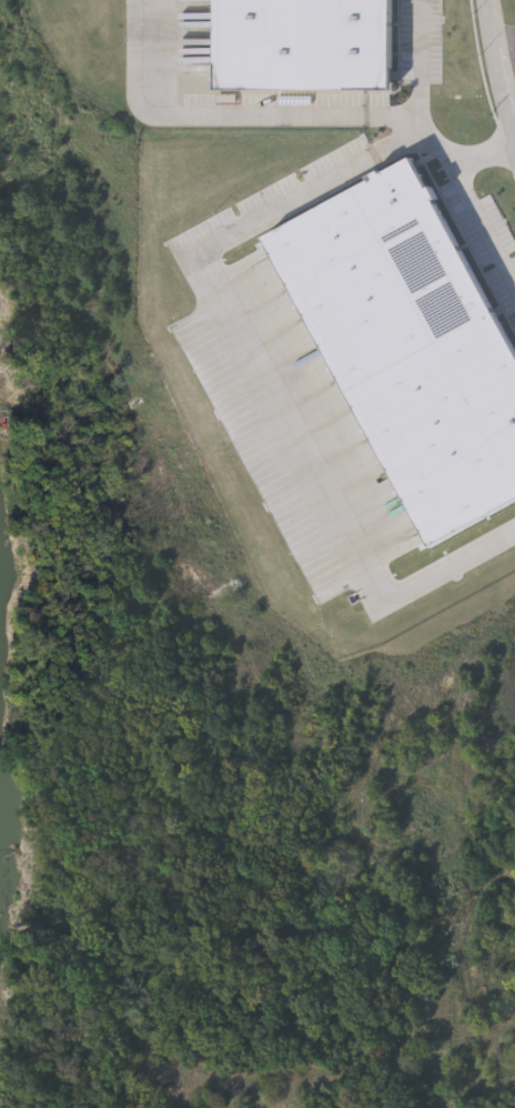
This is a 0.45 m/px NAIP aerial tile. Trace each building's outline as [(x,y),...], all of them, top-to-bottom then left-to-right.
[(215,87),(216,0),(391,0),(391,88),(215,87)] [(407,154),(514,352),(514,500),(431,546),(261,234),(407,154)]
